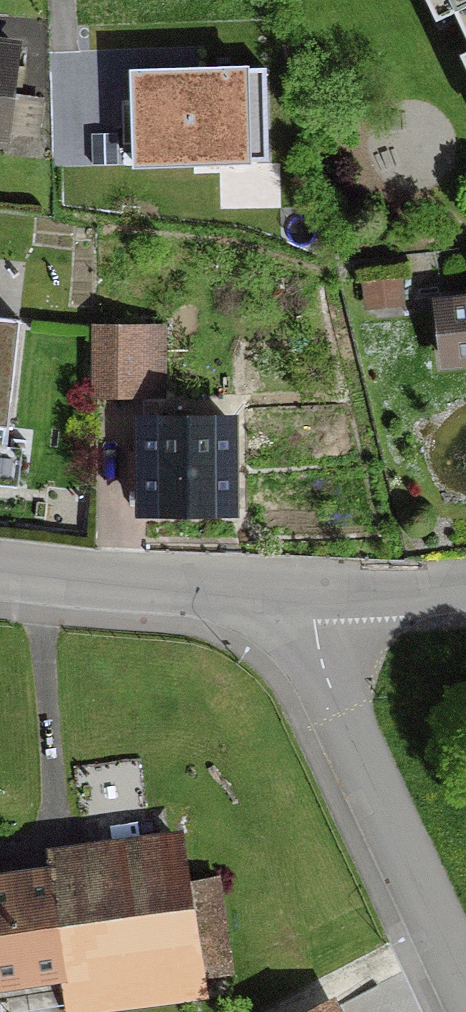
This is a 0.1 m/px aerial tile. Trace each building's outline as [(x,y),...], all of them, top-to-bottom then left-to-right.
[(432,21),(450,12),(465,46),(465,0),(422,0),(432,21)] [(1,131),(31,134),(35,105),(4,100),(11,49),(0,47),(0,135),(1,131)] [(220,74),(184,75),(129,76),(130,129),(126,130),(115,129),(106,126),(98,121),(91,115),(85,107),(81,98),(78,88),(79,78),(46,79),(48,161),(131,159),(131,165),(223,162),(220,74)] [(234,218),(228,193),(210,197),(220,237),(238,232),(239,240),(269,232),(264,211),(234,218)] [(434,308),(441,363),(465,361),(465,304),(434,308)] [(1,457),(16,323),(0,321),(0,457),(1,457)] [(126,350),(92,350),(91,398),(125,399),(126,350)] [(125,488),(139,488),(139,513),(225,513),(224,422),(138,423),(138,454),(125,454),(125,488)] [(174,868),(0,890),(0,978),(57,970),(63,1010),(193,993),(191,980),(227,974),(213,880),(177,886),(174,868)]
